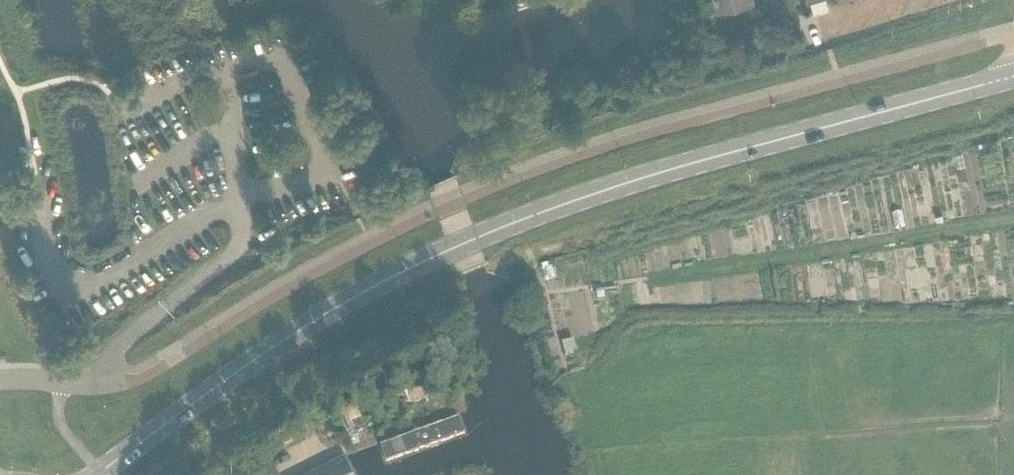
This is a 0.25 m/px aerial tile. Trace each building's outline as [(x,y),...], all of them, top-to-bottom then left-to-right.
[(411,403),(429,397),(424,382),(406,389),(411,403)] [(380,438),(386,454),(465,424),(459,408),(380,438)] [(296,474),(344,474),(355,469),(346,451),(296,474)]
